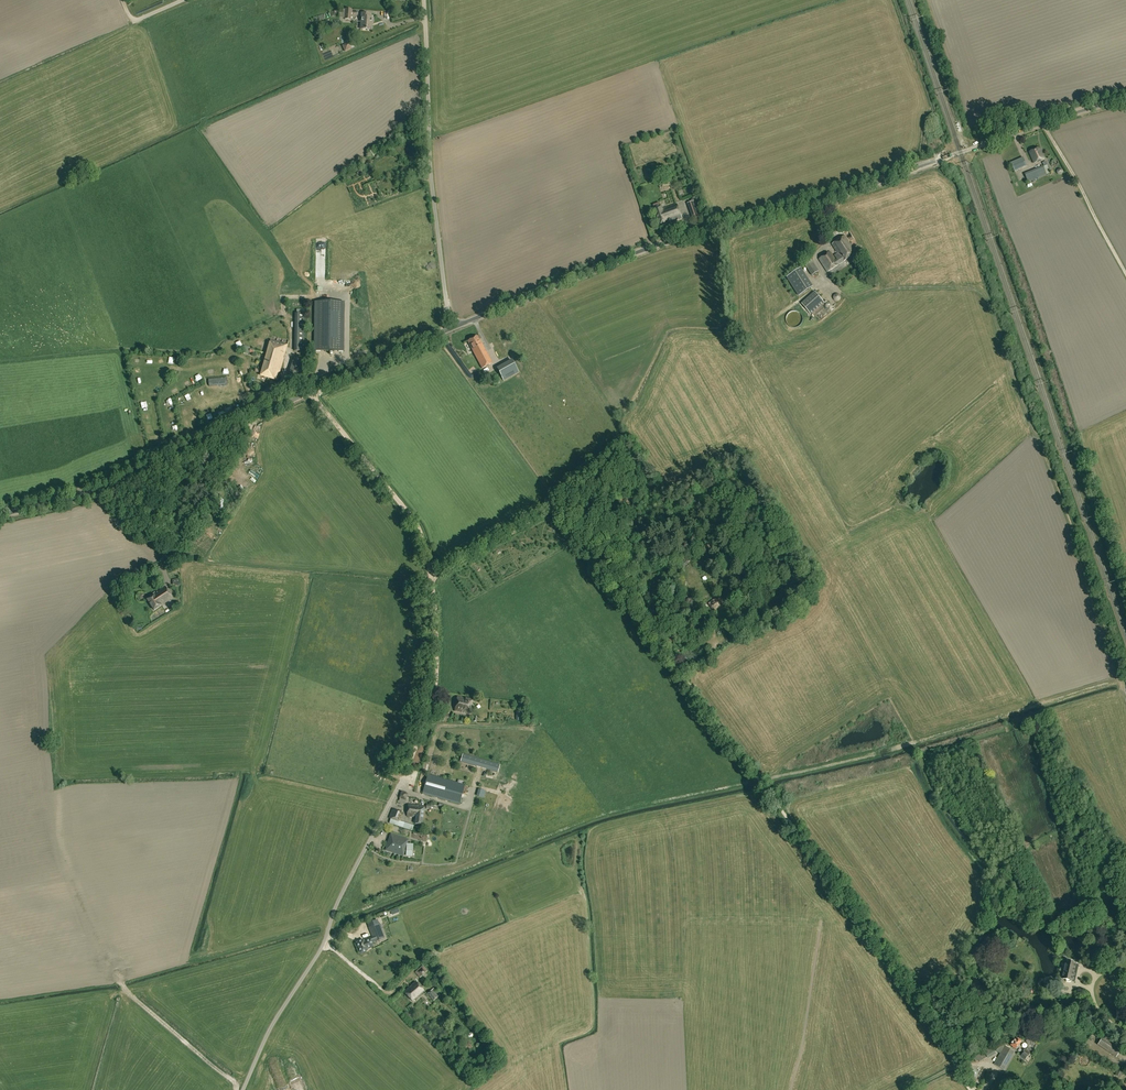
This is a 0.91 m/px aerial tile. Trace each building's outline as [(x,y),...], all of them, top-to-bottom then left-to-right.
[(346,8),(346,9),(341,9),(340,17),(345,18),(345,19),(351,20),(353,9),(346,8)] [(361,29),(372,30),(373,23),(374,23),(374,18),(371,18),(371,14),(362,13),(361,29)] [(345,52),(352,49),(349,43),(348,43),(347,40),(341,43),(343,45),(342,45),(345,52)] [(1040,148),(1030,152),(1035,163),(1045,159),(1040,148)] [(1009,171),(1011,174),(1028,166),(1024,158),(1015,162),(1016,165),(1014,167),(1014,168),(1009,171)] [(1048,165),(1025,174),(1029,182),(1051,173),(1048,165)] [(366,167),(362,168),(368,180),(372,178),(366,167)] [(668,177),(658,180),(660,188),(671,185),(668,177)] [(670,223),(682,218),(677,204),(663,209),(662,206),(655,209),(661,226),(670,223)] [(838,253),(837,254),(843,263),(857,253),(846,236),(833,244),(838,253)] [(837,258),(836,259),(831,252),(820,259),(828,272),(843,263),(837,254),(835,255),(837,258)] [(812,276),(819,271),(812,260),(805,264),(812,276)] [(802,268),(788,277),(800,296),(814,287),(802,268)] [(815,292),(802,304),(811,314),(825,302),(815,292)] [(343,296),(314,296),(313,351),(342,351),(343,296)] [(305,310),(297,310),(297,313),(295,313),(295,351),(304,351),(305,310)] [(786,335),(798,331),(795,321),(783,325),(786,335)] [(482,368),(492,363),(483,345),(482,345),(478,336),(468,341),(473,350),(472,350),(482,368)] [(287,344),(272,340),(261,375),(277,380),(287,344)] [(294,358),(289,375),(297,378),(303,361),(294,358)] [(512,360),(497,368),(504,381),(519,373),(512,360)] [(209,379),(210,386),(228,385),(228,378),(209,379)] [(225,518),(230,524),(234,521),(229,515),(225,518)] [(173,597),(166,587),(154,594),(154,595),(147,599),(155,610),(161,606),(161,605),(173,597)] [(713,600),(715,602),(710,605),(714,611),(724,604),(720,599),(718,600),(716,598),(713,600)] [(471,714),(474,700),(458,697),(455,711),(471,714)] [(516,712),(516,720),(523,721),(524,712),(516,712)] [(460,804),(465,785),(428,774),(423,793),(460,804)] [(411,801),(410,792),(402,793),(403,798),(407,798),(408,801),(411,801)] [(416,824),(423,824),(425,806),(409,804),(408,816),(416,817),(416,824)] [(390,823),(411,829),(412,825),(400,821),(403,813),(393,809),(389,818),(391,819),(390,823)] [(403,856),(408,840),(391,835),(386,850),(403,856)] [(384,938),(378,924),(368,927),(372,937),(364,940),(364,939),(356,942),(360,954),(368,951),(368,949),(373,948),(373,947),(373,946),(372,943),(382,939),(384,938)] [(1067,962),(1063,979),(1072,981),(1074,973),(1077,974),(1079,965),(1067,962)] [(415,972),(420,978),(428,971),(423,966),(415,972)] [(424,991),(416,981),(404,991),(413,1001),(424,991)] [(440,995),(435,988),(428,994),(434,1001),(440,995)] [(1098,1045),(1116,1057),(1123,1048),(1104,1035),(1098,1045)] [(1036,1044),(1036,1037),(1035,1037),(1026,1038),(1026,1042),(1027,1042),(1027,1046),(1031,1045),(1036,1044)] [(1021,1042),(1018,1039),(1014,1041),(1013,1042),(1011,1046),(1016,1049),(1018,1047),(1021,1042)] [(995,1050),(1001,1053),(995,1065),(1004,1070),(1014,1052),(999,1044),(995,1050)] [(992,1047),(984,1051),(974,1057),(976,1062),(979,1060),(979,1061),(987,1057),(988,1058),(996,1054),(992,1047)] [(1033,1051),(1029,1047),(1021,1056),(1025,1060),(1033,1051)] [(1029,1057),(1026,1063),(1032,1066),(1035,1059),(1029,1057)] [(976,1079),(979,1073),(970,1066),(966,1072),(976,1079)]
